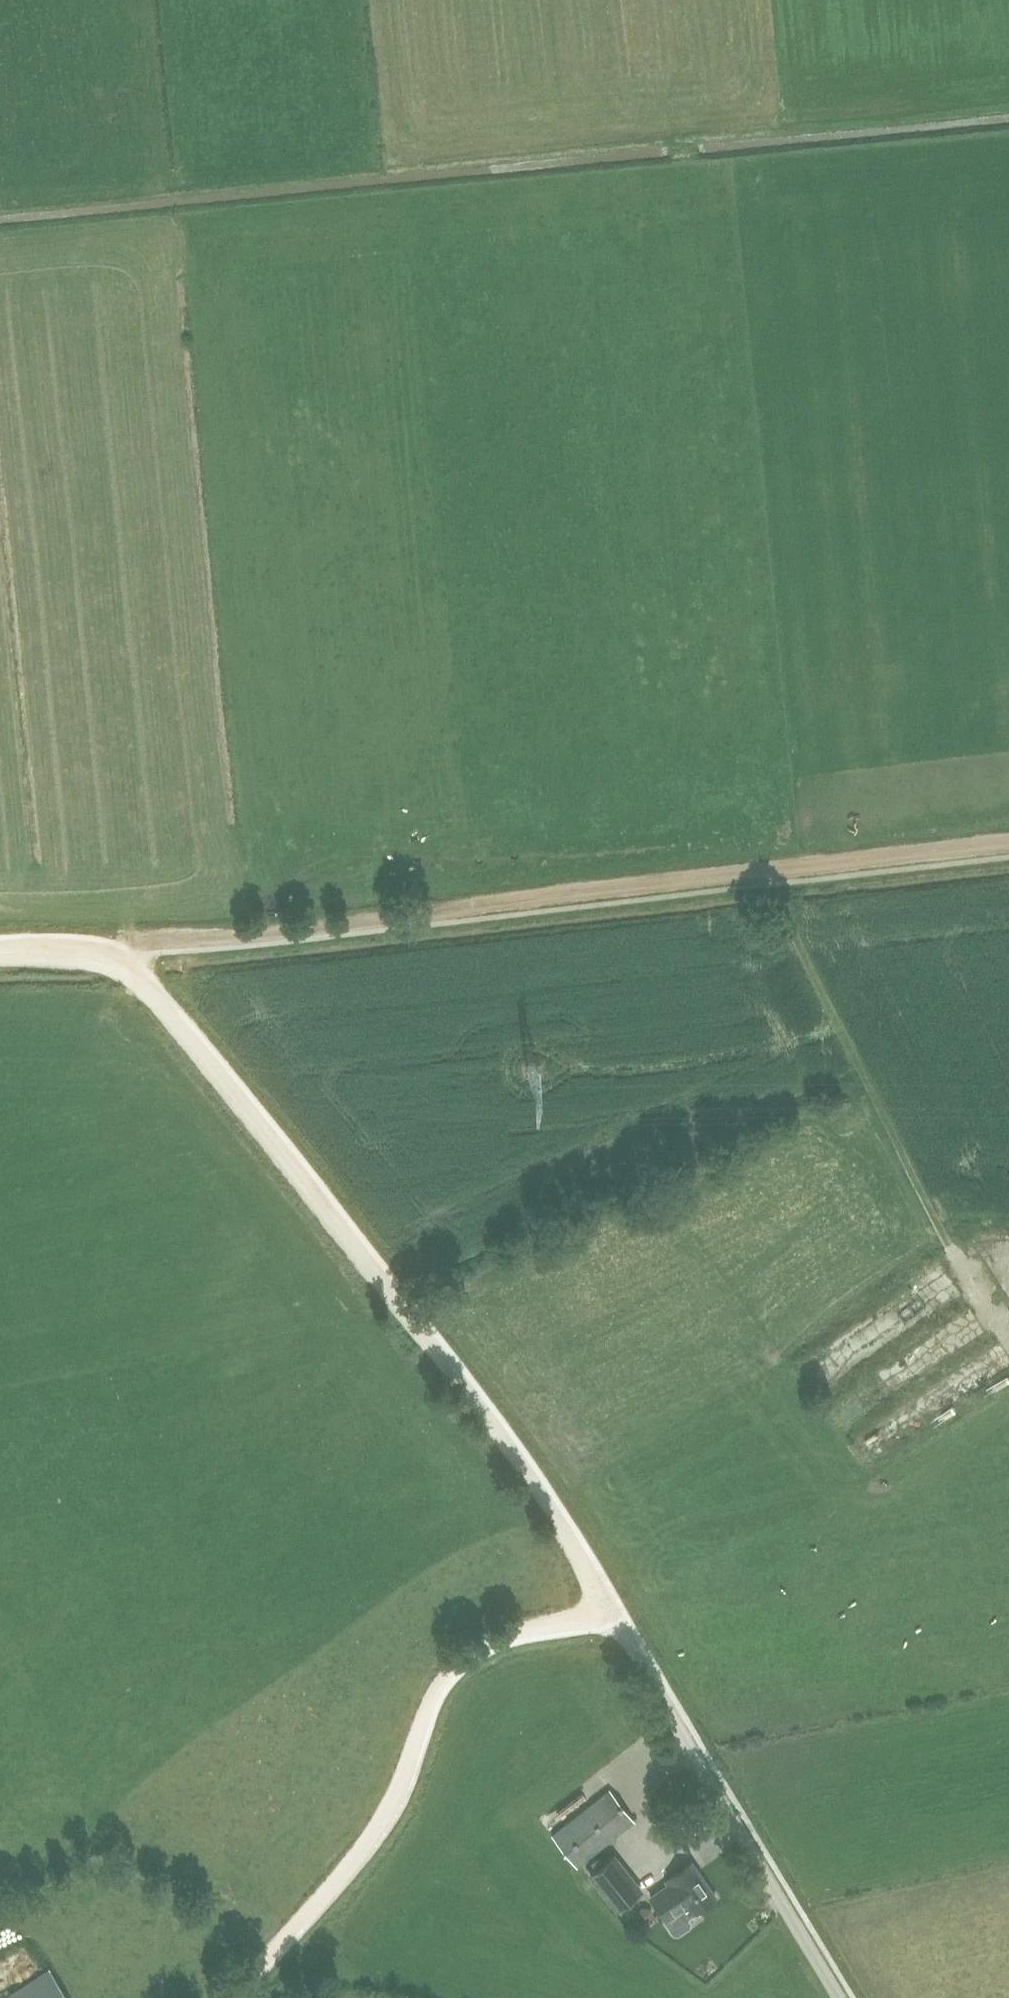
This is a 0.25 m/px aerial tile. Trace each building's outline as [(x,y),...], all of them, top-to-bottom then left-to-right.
[(924,1405),(927,1417),(944,1413),(941,1401),(924,1405)] [(576,1866),(634,1820),(609,1789),(551,1834),(576,1866)] [(680,1819),(700,1839),(713,1826),(694,1806),(680,1819)] [(640,1888),(613,1851),(587,1870),(614,1907),(640,1888)] [(686,1916),(692,1912),(692,1913),(716,1896),(693,1861),(667,1879),(670,1883),(651,1896),(667,1919),(668,1919),(669,1921),(667,1925),(673,1933),(677,1934),(689,1926),(690,1922),(686,1916)] [(17,1909),(12,1899),(0,1905),(0,1918),(17,1909)] [(48,1968),(0,1997),(67,1997),(48,1968)]
